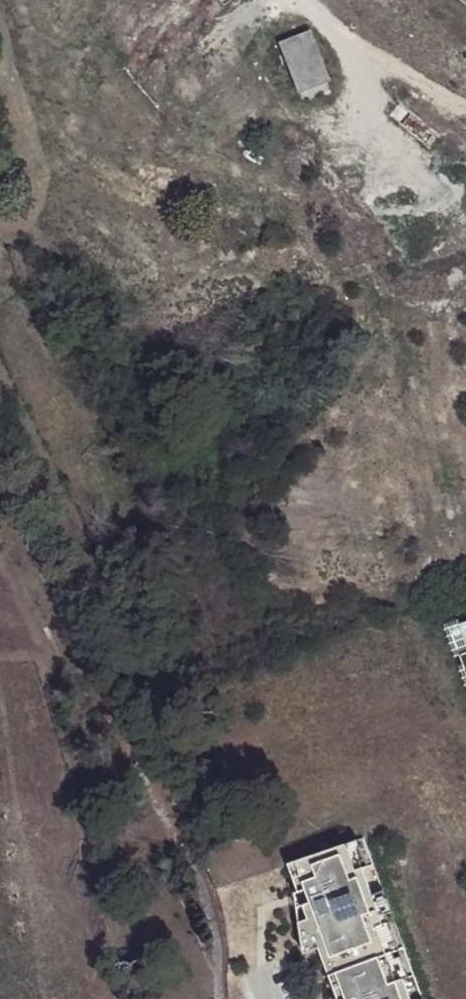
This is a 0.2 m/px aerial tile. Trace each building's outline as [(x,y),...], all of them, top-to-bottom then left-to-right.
[(306,31),(274,44),(292,93),(325,82),(306,31)] [(462,655),(465,653),(465,633),(462,622),(452,626),(462,655)] [(406,976),(400,978),(391,954),(380,925),(386,923),(364,865),(359,867),(350,844),(289,865),(298,890),(307,886),(312,899),(303,903),(308,918),(299,922),(302,941),(315,936),(319,947),(330,976),(338,998),(344,998),(348,998),(349,998),(414,998),(406,976)] [(304,953),(319,947),(315,936),(302,941),(304,953)]
